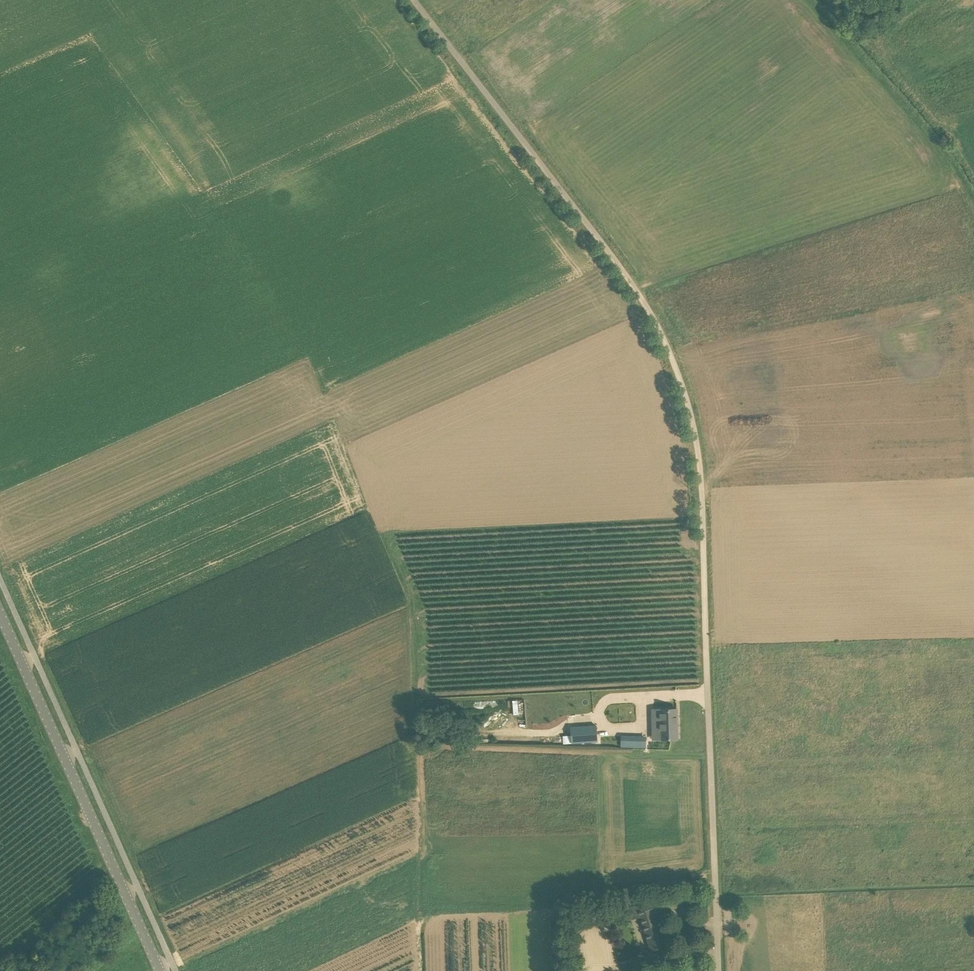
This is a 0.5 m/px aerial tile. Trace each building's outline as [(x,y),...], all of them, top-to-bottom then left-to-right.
[(678,708),(661,708),(663,741),(679,741),(678,708)] [(572,743),(598,741),(597,725),(571,727),(572,743)] [(630,747),(630,736),(621,736),(621,746),(630,747)] [(700,888),(694,890),(697,901),(704,899),(700,888)] [(688,904),(697,901),(694,890),(684,893),(684,890),(638,904),(641,915),(651,950),(665,946),(655,914),(688,904)]
